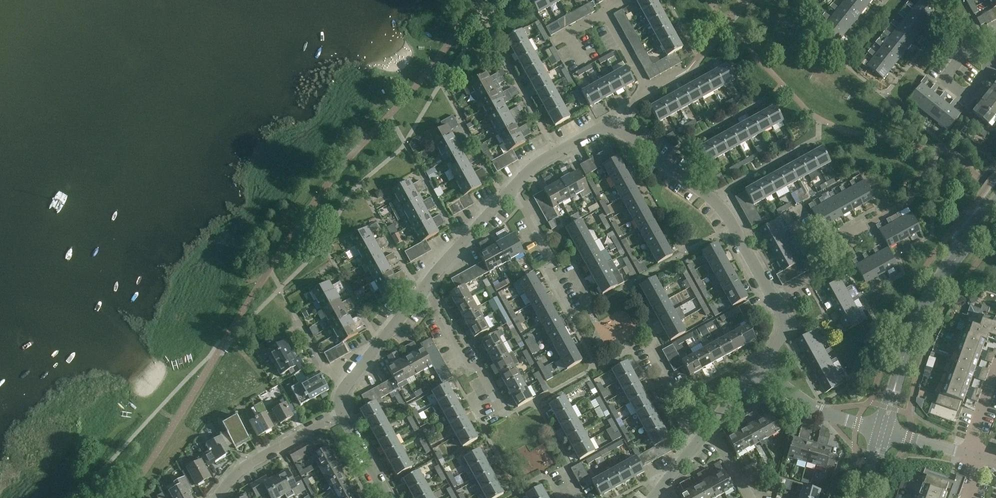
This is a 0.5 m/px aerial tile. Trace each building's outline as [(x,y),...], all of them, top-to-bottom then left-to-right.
[(549,9),(544,0),(529,0),(538,15),(549,9)] [(549,9),(560,3),(558,0),(544,0),(549,9)] [(657,5),(654,0),(640,0),(636,2),(643,13),(657,5)] [(843,0),(841,0),(844,3),(839,9),(832,4),(831,6),(853,23),(860,14),(843,0)] [(862,0),(843,0),(860,14),(868,4),(862,0)] [(929,22),(937,12),(922,0),(920,0),(915,7),(909,2),(907,4),(929,22)] [(587,5),(592,14),(596,12),(590,3),(587,5)] [(929,22),(907,4),(906,5),(912,10),(907,16),(901,11),(899,13),(921,31),(929,22)] [(649,24),(663,16),(657,5),(643,13),(649,24)] [(853,23),(831,6),(830,7),(836,12),(831,18),(825,13),(823,15),(845,33),(853,23)] [(623,10),(614,15),(615,18),(624,13),(623,10)] [(992,23),(995,21),(995,18),(992,10),(987,13),(992,23)] [(568,22),(574,18),(571,13),(566,17),(568,22)] [(921,31),(899,13),(898,15),(904,20),(900,26),(893,21),(891,23),(914,41),(921,31)] [(982,16),(986,24),(987,26),(992,23),(987,13),(982,16)] [(845,33),(823,15),(822,16),(829,22),(824,28),(817,23),(815,26),(821,32),(822,31),(837,43),(845,33)] [(663,16),(649,24),(655,35),(669,27),(663,16)] [(986,24),(982,16),(977,19),(981,26),(986,24)] [(557,33),(560,31),(555,22),(552,24),(557,33)] [(914,41),(891,23),(891,24),(897,29),(892,35),(886,30),(884,33),(906,50),(914,41)] [(541,34),(546,31),(542,25),(537,27),(541,34)] [(602,39),(610,36),(607,27),(599,30),(602,39)] [(661,46),(675,38),(669,27),(655,35),(661,46)] [(626,37),(635,32),(633,29),(624,34),(626,37)] [(546,31),(541,34),(545,41),(550,38),(546,31)] [(507,40),(513,51),(528,43),(521,32),(507,40)] [(906,50),(884,33),(883,34),(889,39),(884,45),(878,40),(876,42),(898,60),(906,50)] [(675,38),(661,46),(667,57),(670,55),(676,53),(682,49),(675,38)] [(898,60),(876,42),(875,43),(882,48),(877,54),(870,50),(869,52),(891,69),(898,60)] [(533,54),(528,43),(513,51),(519,62),(533,54)] [(645,51),(642,45),(633,50),(636,56),(645,51)] [(548,57),(552,55),(557,52),(553,47),(545,51),(548,57)] [(557,52),(552,55),(557,63),(561,61),(557,52)] [(891,69),(869,52),(868,53),(874,58),(869,64),(863,59),(860,62),(867,68),(867,67),(883,79),(891,69)] [(670,55),(676,66),(681,63),(676,53),(670,55)] [(539,65),(533,54),(519,62),(525,73),(539,65)] [(670,55),(667,57),(665,58),(671,69),(676,66),(670,55)] [(608,60),(605,56),(598,60),(601,64),(608,60)] [(671,69),(665,58),(660,61),(666,72),(671,69)] [(666,72),(660,61),(655,64),(661,75),(666,72)] [(661,75),(655,64),(649,67),(655,78),(661,75)] [(545,76),(539,65),(525,73),(531,84),(545,76)] [(716,72),(724,87),(735,81),(727,66),(716,72)] [(655,78),(649,67),(644,70),(650,81),(655,78)] [(565,78),(569,75),(566,68),(561,71),(565,78)] [(586,73),(584,68),(576,72),(579,77),(586,73)] [(626,69),(615,75),(623,89),(634,83),(626,69)] [(724,87),(716,72),(705,78),(713,93),(724,87)] [(469,84),(474,93),(500,79),(497,74),(488,79),(486,75),(469,84)] [(569,75),(565,78),(569,85),(573,83),(569,75)] [(623,89),(615,75),(604,81),(612,96),(623,89)] [(551,87),(545,76),(531,84),(537,95),(551,87)] [(909,99),(919,107),(936,85),(935,84),(930,90),(923,86),(929,79),(925,77),(920,84),(921,85),(909,99)] [(713,93),(705,78),(694,84),(702,99),(713,93)] [(474,93),(478,102),(496,92),(493,88),(502,83),(500,79),(474,93)] [(612,96),(604,81),(593,87),(601,102),(612,96)] [(702,99),(694,84),(683,90),(691,105),(702,99)] [(938,87),(936,85),(919,107),(928,115),(946,93),(944,92),(939,98),(933,93),(938,87)] [(557,98),(551,87),(537,95),(543,105),(557,98)] [(601,102),(593,87),(581,94),(589,108),(601,102)] [(993,89),(987,97),(995,104),(995,91),(993,89)] [(577,99),(581,97),(578,90),(573,92),(577,99)] [(691,105),(683,90),(672,96),(680,111),(691,105)] [(478,102),(483,111),(509,96),(506,91),(498,96),(496,92),(478,102)] [(947,94),(946,93),(928,115),(938,122),(955,100),(954,99),(949,106),(942,101),(947,94)] [(483,111),(488,119),(505,110),(503,105),(512,101),(509,96),(483,111)] [(680,111),(672,96),(661,102),(670,117),(680,111)] [(732,100),(734,104),(741,100),(739,96),(732,100)] [(581,97),(577,99),(581,106),(585,104),(581,97)] [(987,97),(981,105),(995,117),(995,104),(987,97)] [(543,105),(549,116),(563,108),(557,98),(543,105)] [(734,104),(732,100),(724,104),(727,108),(734,104)] [(957,102),(955,100),(938,122),(947,130),(960,115),(952,109),(957,102)] [(670,117),(661,102),(650,109),(658,123),(670,117)] [(981,105),(974,113),(992,127),(995,122),(995,117),(981,105)] [(569,120),(563,108),(549,116),(555,127),(569,120)] [(710,112),(712,116),(719,112),(717,108),(710,112)] [(763,114),(771,128),(783,122),(775,108),(763,114)] [(488,119),(493,128),(519,114),(516,109),(508,113),(505,110),(488,119)] [(712,116),(710,112),(703,116),(705,120),(712,116)] [(493,128),(498,137),(515,127),(513,122),(521,118),(519,114),(493,128)] [(753,120),(761,134),(771,128),(763,114),(753,120)] [(695,120),(688,124),(690,128),(698,124),(695,120)] [(742,126),(750,140),(761,134),(753,120),(742,126)] [(456,123),(430,137),(426,139),(430,147),(432,146),(433,147),(435,146),(452,137),(450,133),(458,128),(456,123)] [(988,133),(975,123),(972,128),(985,137),(988,133)] [(690,128),(688,124),(681,128),(684,132),(690,128)] [(498,137),(502,146),(529,131),(526,126),(517,130),(515,127),(498,137)] [(731,132),(739,146),(750,140),(742,126),(731,132)] [(531,135),(529,131),(502,146),(507,154),(512,152),(525,144),(522,139),(531,135)] [(668,140),(676,136),(673,132),(666,136),(668,140)] [(720,138),(728,152),(739,146),(731,132),(720,138)] [(454,141),(452,137),(435,146),(440,155),(465,140),(463,136),(454,141)] [(779,141),(782,145),(789,141),(787,137),(779,141)] [(709,144),(717,158),(728,152),(720,138),(709,144)] [(440,155),(444,163),(462,154),(459,149),(468,144),(465,140),(440,155)] [(782,145),(779,141),(772,145),(775,149),(782,145)] [(717,158),(709,144),(698,150),(706,165),(717,158)] [(603,154),(591,161),(596,171),(600,169),(603,174),(606,173),(609,178),(624,170),(618,159),(616,160),(608,147),(601,151),(603,154)] [(758,153),(760,157),(767,153),(765,149),(758,153)] [(811,155),(819,170),(830,164),(822,149),(811,155)] [(444,163),(449,172),(475,157),(472,152),(464,157),(462,154),(444,163)] [(507,155),(513,165),(518,162),(512,152),(507,154),(507,155)] [(760,157),(758,153),(751,157),(753,161),(760,157)] [(513,165),(507,155),(502,157),(507,168),(513,165)] [(819,170),(811,155),(800,161),(808,176),(819,170)] [(449,172),(454,181),(472,171),(469,166),(477,162),(475,157),(449,172)] [(507,168),(502,157),(496,160),(502,171),(507,168)] [(502,171),(496,160),(491,163),(497,174),(502,171)] [(585,164),(591,174),(596,171),(591,161),(585,164)] [(736,165),(738,169),(746,165),(743,161),(736,165)] [(808,176),(800,161),(789,167),(797,182),(808,176)] [(591,174),(585,164),(580,166),(586,177),(591,174)] [(738,169),(736,165),(729,169),(731,173),(738,169)] [(565,169),(579,195),(588,190),(579,173),(574,175),(569,167),(565,169)] [(797,182),(789,167),(778,173),(786,188),(797,182)] [(434,168),(426,172),(431,181),(439,176),(434,168)] [(579,195),(565,169),(560,172),(565,180),(561,182),(571,200),(579,195)] [(454,181),(459,190),(485,175),(482,170),(474,175),(472,171),(454,181)] [(615,189),(630,181),(624,170),(609,178),(615,189)] [(714,178),(716,182),(723,178),(721,173),(714,178)] [(786,188),(778,173),(767,179),(775,194),(786,188)] [(464,199),(469,196),(482,188),(479,184),(487,179),(485,175),(459,190),(464,199)] [(547,179),(562,205),(571,200),(561,182),(557,185),(552,176),(547,179)] [(591,188),(595,186),(591,178),(587,180),(591,188)] [(548,190),(543,193),(546,198),(549,203),(552,209),(553,210),(562,205),(547,179),(543,181),(548,190)] [(775,194),(767,179),(756,185),(764,200),(775,194)] [(826,183),(828,187),(836,183),(833,179),(826,183)] [(621,200),(636,191),(630,181),(615,189),(621,200)] [(392,192),(397,201),(423,186),(420,182),(412,187),(409,182),(392,192)] [(851,183),(863,205),(873,199),(864,182),(856,187),(853,182),(851,183)] [(863,205),(851,183),(850,183),(853,189),(846,192),(843,187),(840,188),(852,210),(863,205)] [(441,184),(436,187),(440,193),(445,191),(441,184)] [(764,200),(756,185),(745,191),(745,192),(748,197),(751,203),(753,206),(764,200)] [(392,204),(397,212),(419,200),(417,196),(425,191),(423,186),(397,201),(392,204)] [(807,199),(805,195),(800,186),(796,188),(801,197),(798,198),(800,203),(807,199)] [(852,210),(840,188),(839,189),(842,194),(835,198),(832,193),(830,194),(842,216),(852,210)] [(383,196),(380,190),(375,193),(378,199),(383,196)] [(627,210),(642,202),(636,191),(621,200),(627,210)] [(805,195),(807,199),(814,195),(812,191),(805,195)] [(738,203),(748,197),(745,192),(735,198),(738,203)] [(536,204),(546,198),(543,193),(533,198),(536,204)] [(842,216),(830,194),(829,195),(832,200),(825,204),(822,199),(820,200),(832,222),(842,216)] [(469,196),(464,199),(463,199),(469,209),(474,206),(469,196)] [(748,197),(738,203),(741,208),(751,203),(748,197)] [(539,209),(549,203),(546,198),(536,204),(539,209)] [(404,215),(406,218),(432,204),(430,199),(421,204),(419,200),(397,212),(400,217),(404,215)] [(458,202),(464,212),(469,209),(463,199),(458,202)] [(603,210),(607,207),(607,206),(609,205),(605,199),(599,202),(603,210)] [(832,222),(820,200),(819,200),(822,206),(814,210),(812,205),(809,206),(811,211),(812,211),(821,228),(832,222)] [(453,205),(459,215),(464,212),(458,202),(453,205)] [(634,221),(648,213),(642,202),(627,210),(634,221)] [(542,214),(552,209),(549,203),(539,209),(542,214)] [(751,203),(741,208),(744,213),(754,208),(753,206),(751,203)] [(783,207),(786,211),(793,207),(790,203),(783,207)] [(406,218),(411,227),(428,217),(426,213),(435,209),(432,204),(406,218)] [(459,215),(453,205),(448,208),(453,218),(459,215)] [(786,211),(783,207),(776,211),(778,215),(786,211)] [(747,219),(757,213),(754,208),(744,213),(747,219)] [(555,214),(553,210),(552,209),(542,214),(545,219),(555,214)] [(648,213),(634,221),(640,232),(654,224),(648,213)] [(749,224),(760,218),(757,213),(747,219),(749,224)] [(899,213),(897,214),(910,236),(920,231),(911,214),(902,219),(899,213)] [(547,225),(553,222),(558,219),(555,214),(545,219),(547,225)] [(603,224),(607,222),(602,214),(598,216),(603,224)] [(889,219),(887,220),(899,242),(910,236),(897,214),(896,215),(899,220),(892,224),(889,219)] [(760,219),(763,223),(770,219),(768,215),(760,219)] [(411,227),(416,236),(442,221),(439,217),(431,221),(428,217),(411,227)] [(760,230),(766,241),(788,228),(787,227),(781,230),(778,224),(784,220),(782,217),(775,220),(776,221),(760,230)] [(763,223),(760,219),(760,218),(749,224),(752,229),(763,223)] [(889,248),(899,242),(887,220),(885,221),(889,226),(882,230),(878,224),(875,226),(879,232),(879,231),(889,248)] [(421,245),(425,242),(438,235),(436,230),(444,226),(442,221),(416,236),(421,245)] [(615,232),(620,229),(615,221),(611,224),(615,232)] [(553,222),(547,225),(551,231),(556,228),(553,222)] [(572,241),(587,233),(580,222),(566,230),(572,241)] [(387,228),(392,237),(398,233),(394,224),(387,228)] [(646,243),(660,235),(654,224),(640,232),(646,243)] [(373,237),(371,233),(378,229),(376,225),(358,234),(357,233),(347,238),(353,249),(355,248),(355,247),(373,238),(373,237)] [(789,230),(788,228),(766,241),(772,251),(794,238),(793,238),(787,241),(783,234),(789,230)] [(505,230),(500,233),(515,259),(524,254),(514,236),(509,239),(505,230)] [(392,237),(394,240),(394,242),(396,245),(406,239),(405,236),(402,238),(399,233),(398,233),(392,237)] [(506,264),(515,259),(500,233),(496,235),(500,244),(496,246),(506,264)] [(587,233),(572,241),(578,252),(593,244),(587,233)] [(652,254),(666,246),(660,235),(646,243),(652,254)] [(615,246),(619,244),(615,236),(611,238),(615,246)] [(359,256),(385,242),(383,237),(375,242),(373,238),(355,247),(355,248),(353,249),(351,250),(356,258),(359,256)] [(795,241),(794,238),(772,251),(777,261),(799,249),(799,248),(793,251),(789,244),(795,241)] [(498,269),(506,264),(496,246),(492,248),(488,240),(483,242),(498,269)] [(359,256),(364,265),(382,255),(380,251),(388,247),(385,242),(359,256)] [(425,242),(421,245),(420,245),(426,255),(431,253),(425,242)] [(483,263),(489,273),(498,269),(483,242),(479,245),(483,253),(479,256),(483,263)] [(628,253),(632,251),(627,243),(623,245),(628,253)] [(593,244),(578,252),(584,263),(599,255),(593,244)] [(708,264),(723,256),(716,244),(702,252),(708,264)] [(415,248),(421,258),(426,255),(420,245),(415,248)] [(666,246),(652,254),(658,265),(673,257),(666,246)] [(410,251),(416,261),(421,258),(415,248),(410,251)] [(873,250),(876,256),(877,256),(886,272),(897,266),(888,250),(880,254),(876,248),(873,250)] [(797,264),(799,263),(795,255),(801,251),(799,249),(777,261),(783,272),(787,270),(792,267),(797,264)] [(416,261),(410,251),(405,254),(410,264),(416,261)] [(634,264),(638,262),(632,251),(628,253),(634,264)] [(862,256),(866,262),(867,261),(876,277),(886,272),(877,256),(876,256),(869,260),(866,254),(862,256)] [(364,265),(369,274),(395,260),(392,255),(385,259),(382,255),(364,265)] [(599,255),(584,263),(590,274),(605,266),(599,255)] [(723,256),(708,264),(714,275),(729,267),(723,256)] [(625,269),(631,265),(627,258),(623,260),(626,266),(624,268),(625,269)] [(866,283),(876,277),(867,261),(866,262),(859,265),(856,259),(852,261),(856,268),(857,267),(866,283)] [(369,274),(374,283),(392,273),(390,268),(397,264),(395,260),(369,274)] [(605,266),(590,274),(596,285),(619,272),(613,261),(605,266)] [(797,264),(803,274),(808,271),(802,261),(799,263),(797,264)] [(638,262),(634,264),(639,275),(644,272),(638,262)] [(483,277),(489,273),(483,263),(478,266),(483,277)] [(684,276),(689,274),(682,263),(678,265),(684,276)] [(691,273),(695,271),(691,264),(687,266),(691,273)] [(798,277),(803,274),(797,264),(792,267),(798,277)] [(631,265),(625,269),(630,278),(636,274),(631,265)] [(483,277),(478,266),(472,269),(478,279),(483,277)] [(729,267),(714,275),(720,285),(735,277),(729,267)] [(793,280),(798,277),(792,267),(787,270),(793,280)] [(478,279),(472,269),(467,272),(473,282),(478,279)] [(787,283),(793,280),(787,270),(783,272),(781,272),(787,283)] [(374,283),(378,291),(405,277),(402,272),(394,276),(392,273),(374,283)] [(473,282),(467,272),(462,275),(467,285),(473,282)] [(619,272),(596,285),(603,296),(617,288),(616,287),(625,283),(619,272)] [(782,286),(787,283),(781,272),(776,275),(782,286)] [(518,283),(524,294),(539,286),(533,274),(518,283)] [(695,286),(691,278),(689,274),(684,276),(686,280),(690,287),(691,288),(695,286)] [(462,288),(465,287),(467,285),(462,275),(456,278),(462,288)] [(407,281),(405,277),(378,291),(383,300),(401,290),(399,285),(407,281)] [(735,277),(720,285),(726,296),(741,288),(735,277)] [(457,291),(462,288),(456,278),(451,281),(457,291)] [(487,289),(491,287),(487,279),(482,281),(487,289)] [(647,298),(661,290),(655,279),(641,287),(647,298)] [(828,300),(851,287),(851,286),(845,289),(839,279),(822,289),(828,300)] [(686,290),(690,287),(686,280),(682,283),(686,290)] [(505,281),(494,288),(497,291),(507,285),(505,281)] [(311,293),(316,301),(342,287),(340,283),(331,288),(329,283),(311,293)] [(703,295),(707,293),(703,285),(699,288),(703,295)] [(524,294),(530,305),(545,297),(539,286),(524,294)] [(697,299),(701,297),(695,286),(691,288),(694,294),(697,299)] [(316,301),(321,310),(338,301),(336,297),(345,292),(342,287),(316,301)] [(450,295),(456,306),(471,298),(465,287),(462,288),(457,291),(450,295)] [(834,310),(857,297),(856,296),(850,300),(846,293),(852,289),(851,287),(828,300),(834,310)] [(741,288),(726,296),(732,308),(747,299),(741,288)] [(661,290),(647,298),(653,309),(667,301),(661,290)] [(976,294),(969,298),(971,304),(979,300),(976,294)] [(504,305),(508,303),(504,296),(500,298),(504,305)] [(530,305),(536,316),(551,307),(545,297),(530,305)] [(703,310),(707,308),(701,297),(697,299),(702,309),(703,310)] [(840,321),(863,308),(862,307),(856,310),(852,303),(858,300),(857,297),(834,310),(840,321)] [(462,317),(477,309),(471,298),(456,306),(462,317)] [(321,310),(325,319),(351,305),(349,301),(341,305),(338,301),(321,310)] [(494,314),(503,308),(499,301),(495,303),(498,310),(493,313),(494,314)] [(667,301),(653,309),(659,320),(673,312),(667,301)] [(741,313),(751,307),(748,301),(738,307),(741,313)] [(713,303),(709,305),(715,316),(719,314),(713,303)] [(325,319),(330,328),(348,318),(345,314),(354,309),(351,305),(325,319)] [(988,314),(990,308),(983,305),(981,309),(971,306),(967,316),(963,314),(961,322),(960,322),(957,329),(963,331),(940,394),(940,396),(934,411),(932,410),(930,415),(954,423),(956,419),(959,418),(962,411),(959,410),(962,402),(964,396),(966,397),(969,389),(967,389),(972,375),(974,376),(976,370),(974,369),(979,355),(981,356),(983,349),(981,348),(985,337),(995,341),(995,344),(995,317),(988,314)] [(536,316),(542,326),(557,318),(551,307),(536,316)] [(741,313),(738,307),(727,313),(729,317),(736,314),(736,315),(741,313)] [(741,313),(744,318),(754,312),(751,307),(741,313)] [(305,318),(309,316),(304,308),(300,310),(305,318)] [(503,308),(494,314),(497,320),(506,314),(503,308)] [(863,308),(840,321),(846,332),(863,322),(858,313),(864,310),(863,308)] [(468,328),(483,320),(477,309),(462,317),(468,328)] [(673,312),(659,320),(665,331),(679,323),(673,312)] [(729,317),(727,313),(719,317),(722,321),(729,317)] [(516,327),(520,324),(524,322),(522,318),(518,320),(516,317),(512,319),(516,327)] [(330,328),(335,337),(361,323),(358,318),(350,322),(348,318),(330,328)] [(542,326),(548,337),(563,329),(557,318),(542,326)] [(483,320),(468,328),(475,339),(489,331),(483,320)] [(340,345),(345,343),(357,336),(355,332),(363,327),(361,323),(335,337),(340,345)] [(679,323),(665,331),(671,342),(681,336),(685,334),(679,323)] [(747,325),(742,328),(739,324),(734,327),(737,331),(745,346),(756,339),(747,325)] [(707,329),(705,325),(698,329),(700,333),(707,329)] [(796,341),(802,352),(825,339),(824,338),(819,341),(815,335),(821,332),(818,328),(813,331),(813,332),(796,341)] [(548,337),(554,348),(569,340),(563,329),(548,337)] [(487,354),(502,345),(499,338),(504,335),(501,331),(496,334),(481,342),(487,354)] [(734,352),(745,346),(737,331),(726,337),(734,352)] [(683,338),(685,342),(692,338),(690,333),(683,338)] [(726,337),(715,344),(723,358),(734,352),(726,337)] [(528,348),(532,346),(532,345),(534,344),(531,338),(529,339),(528,339),(524,341),(528,348)] [(330,339),(322,343),(327,351),(334,347),(330,339)] [(420,346),(422,349),(418,352),(413,344),(409,346),(423,371),(432,366),(430,363),(427,358),(424,353),(435,347),(431,339),(420,346)] [(826,342),(825,339),(802,352),(808,362),(830,349),(825,352),(821,345),(826,342)] [(554,348),(560,359),(575,351),(569,340),(554,348)] [(712,364),(723,358),(715,344),(710,347),(707,341),(701,345),(704,350),(712,364)] [(271,357),(275,364),(291,355),(285,343),(275,348),(272,343),(259,349),(265,360),(271,357)] [(345,343),(340,345),(339,346),(346,357),(351,354),(345,343)] [(502,345),(487,354),(493,364),(508,356),(502,345)] [(334,349),(340,360),(346,357),(339,346),(334,349)] [(405,359),(414,376),(423,371),(409,346),(405,349),(409,357),(405,359)] [(665,357),(676,352),(673,346),(663,352),(665,357)] [(427,358),(438,352),(435,347),(424,353),(427,358)] [(329,351),(335,363),(340,360),(334,349),(329,351)] [(832,352),(830,349),(808,362),(814,372),(836,360),(836,359),(831,362),(827,355),(832,352)] [(526,360),(530,358),(526,350),(522,353),(526,360)] [(704,350),(693,356),(701,371),(712,364),(704,350)] [(335,363),(329,351),(323,354),(329,366),(335,363)] [(581,362),(575,351),(560,359),(566,370),(581,362)] [(430,363),(441,357),(438,352),(427,358),(430,363)] [(668,362),(679,357),(676,352),(665,357),(668,362)] [(414,376),(405,359),(401,362),(396,353),(392,356),(406,381),(414,376)] [(690,377),(701,371),(693,356),(688,359),(685,354),(679,357),(681,362),(684,367),(690,377)] [(295,362),(291,355),(275,364),(281,376),(287,373),(290,379),(305,370),(300,360),(295,362)] [(388,369),(393,379),(399,390),(408,385),(406,382),(406,381),(392,356),(387,358),(392,367),(388,369)] [(508,356),(493,364),(499,375),(514,367),(508,356)] [(433,368),(444,363),(441,357),(430,363),(432,366),(433,368)] [(671,368),(681,362),(679,357),(668,362),(671,368)] [(838,363),(836,360),(814,372),(819,382),(842,370),(841,369),(836,372),(833,366),(838,363)] [(540,370),(544,368),(540,361),(536,363),(540,370)] [(618,382),(633,374),(626,362),(612,371),(618,382)] [(681,362),(671,368),(674,373),(684,367),(681,362)] [(436,373),(447,368),(444,363),(433,368),(436,373)] [(514,367),(499,375),(505,386),(520,378),(514,367)] [(439,379),(450,373),(447,368),(436,373),(439,379)] [(530,368),(524,372),(528,380),(535,377),(530,368)] [(843,373),(842,370),(819,382),(825,393),(843,383),(839,376),(843,373)] [(539,382),(543,379),(539,372),(534,374),(539,382)] [(329,391),(319,373),(291,389),(301,407),(320,396),(323,400),(329,396),(326,392),(329,391)] [(450,373),(439,379),(440,379),(439,379),(442,384),(452,378),(450,373)] [(624,393),(639,384),(633,374),(618,382),(624,393)] [(520,378),(505,386),(511,397),(526,388),(520,378)] [(393,393),(399,390),(393,379),(388,382),(393,393)] [(393,393),(388,382),(383,385),(388,396),(393,393)] [(591,391),(595,389),(591,382),(587,384),(591,391)] [(600,392),(604,390),(600,383),(596,385),(600,392)] [(630,404),(645,395),(639,384),(624,393),(630,404)] [(388,396),(383,385),(377,388),(383,399),(388,396)] [(439,405),(453,397),(447,385),(433,393),(439,405)] [(383,399),(377,388),(372,391),(378,402),(383,399)] [(532,400),(526,388),(511,397),(517,408),(532,400)] [(416,398),(423,394),(421,390),(414,393),(416,398)] [(372,404),(376,403),(378,402),(372,391),(366,394),(372,404)] [(402,398),(404,402),(413,397),(411,393),(402,398)] [(367,407),(372,404),(366,394),(361,396),(367,407)] [(399,404),(403,402),(399,394),(395,397),(399,404)] [(636,414),(651,406),(645,395),(630,404),(636,414)] [(453,397),(439,405),(445,415),(459,408),(453,397)] [(549,405),(556,417),(570,408),(564,397),(549,405)] [(599,407),(604,404),(600,397),(595,399),(599,407)] [(272,407),(266,410),(269,415),(273,412),(280,425),(293,418),(283,401),(276,404),(279,408),(274,411),(272,407)] [(269,415),(266,410),(262,403),(254,407),(261,418),(251,423),(246,414),(240,418),(248,431),(253,428),(258,437),(272,429),(266,417),(269,415)] [(361,411),(367,422),(382,414),(376,403),(372,404),(367,407),(361,411)] [(612,414),(616,411),(612,404),(608,407),(612,414)] [(473,410),(478,418),(487,413),(483,405),(473,410)] [(642,425),(657,417),(651,406),(636,414),(642,425)] [(766,417),(762,419),(771,437),(780,432),(766,406),(761,408),(766,417)] [(415,418),(419,416),(415,407),(411,410),(415,418)] [(459,408),(445,415),(451,426),(465,418),(459,408)] [(570,408),(556,417),(562,428),(576,419),(570,408)] [(753,413),(748,415),(762,441),(771,437),(762,419),(758,422),(753,413)] [(382,414),(367,422),(373,433),(388,424),(382,414)] [(612,428),(616,426),(610,415),(603,419),(606,424),(609,423),(612,428)] [(749,426),(745,429),(754,446),(760,443),(761,446),(764,444),(762,441),(748,415),(744,417),(749,426)] [(236,449),(251,441),(238,416),(235,418),(233,416),(226,422),(230,430),(221,435),(222,436),(228,447),(234,444),(236,449)] [(411,425),(415,423),(411,416),(407,418),(411,425)] [(648,436),(663,428),(657,417),(642,425),(648,436)] [(465,418),(451,426),(457,437),(471,429),(465,418)] [(576,419),(562,428),(568,438),(583,430),(576,419)] [(736,422),(731,425),(745,451),(754,446),(745,429),(741,431),(736,422)] [(415,423),(411,425),(415,432),(419,430),(415,423)] [(388,424),(373,433),(379,444),(394,435),(388,424)] [(737,456),(745,451),(731,425),(727,427),(732,436),(727,438),(737,456)] [(624,435),(628,433),(624,426),(620,428),(624,435)] [(669,439),(663,428),(648,436),(654,447),(657,446),(662,443),(668,440),(669,439)] [(427,439),(431,436),(427,429),(423,432),(427,439)] [(471,429),(457,437),(463,448),(477,440),(471,429)] [(583,430),(568,438),(574,449),(589,441),(583,430)] [(787,458),(797,461),(806,432),(801,431),(798,440),(792,438),(787,458)] [(797,461),(808,464),(813,444),(808,443),(811,433),(806,432),(797,461)] [(628,433),(624,435),(628,442),(632,440),(628,433)] [(817,445),(813,444),(808,464),(817,466),(826,434),(824,438),(820,436),(817,445)] [(826,469),(827,466),(830,454),(832,448),(827,447),(830,435),(826,434),(817,466),(826,469)] [(315,439),(321,448),(326,445),(321,435),(315,439)] [(394,435),(379,444),(385,454),(400,446),(394,435)] [(209,451),(202,455),(209,467),(226,457),(225,455),(230,452),(228,447),(222,436),(206,445),(209,451)] [(431,436),(427,439),(430,446),(435,443),(431,436)] [(423,447),(427,445),(423,438),(419,440),(423,447)] [(310,441),(315,451),(321,448),(315,439),(310,441)] [(662,443),(668,453),(673,450),(668,440),(662,443)] [(305,444),(310,454),(315,451),(310,441),(305,444)] [(589,441),(574,449),(580,461),(595,452),(589,441)] [(668,453),(662,443),(657,446),(663,456),(668,453)] [(299,447),(305,457),(310,454),(305,444),(299,447)] [(617,448),(615,444),(607,448),(610,452),(617,448)] [(427,445),(423,447),(427,454),(431,452),(427,445)] [(400,446),(385,454),(391,465),(406,457),(400,446)] [(663,456),(657,446),(654,447),(652,448),(658,459),(663,456)] [(294,450),(299,460),(305,457),(299,447),(294,450)] [(319,468),(337,457),(333,450),(330,452),(327,448),(313,456),(316,461),(312,464),(312,465),(303,470),(299,463),(295,465),(301,477),(319,468)] [(636,457),(637,457),(640,455),(636,448),(632,450),(636,457)] [(658,459),(652,448),(647,451),(653,462),(658,459)] [(299,460),(294,450),(288,453),(294,463),(299,460)] [(471,470),(485,462),(479,450),(464,458),(471,470)] [(443,459),(439,451),(435,454),(439,461),(443,459)] [(653,462),(647,451),(642,454),(648,465),(653,462)] [(637,457),(643,467),(648,465),(642,454),(640,455),(637,457)] [(830,454),(827,466),(834,468),(837,456),(830,454)] [(595,460),(593,456),(585,460),(588,464),(595,460)] [(325,478),(340,470),(334,460),(337,458),(337,457),(319,468),(325,478)] [(406,457),(391,465),(398,476),(412,468),(406,457)] [(645,472),(643,467),(637,457),(636,457),(625,463),(634,478),(645,472)] [(199,458),(193,461),(185,466),(188,470),(182,473),(185,479),(188,484),(193,480),(196,486),(210,478),(199,458)] [(477,481),(491,472),(485,462),(471,470),(477,481)] [(715,476),(725,493),(734,488),(719,462),(714,465),(719,474),(715,476)] [(634,478),(625,463),(614,469),(623,484),(634,478)] [(574,475),(585,469),(582,464),(571,470),(574,475)] [(438,475),(443,473),(439,466),(434,468),(438,475)] [(746,472),(749,477),(758,472),(755,467),(746,472)] [(585,469),(574,475),(577,481),(588,475),(585,469)] [(623,484),(614,469),(604,475),(612,490),(623,484)] [(331,489),(346,481),(340,470),(325,478),(331,489)] [(725,493),(715,476),(711,478),(706,470),(702,472),(716,497),(725,493)] [(275,478),(285,495),(292,491),(295,497),(306,490),(298,477),(293,480),(288,471),(275,478)] [(410,491),(425,482),(418,471),(404,479),(410,491)] [(450,481),(454,478),(450,471),(446,474),(450,481)] [(483,491),(497,483),(491,472),(477,481),(483,491)] [(705,497),(716,497),(702,472),(697,474),(702,483),(698,485),(705,497)] [(443,473),(438,475),(442,482),(447,480),(443,473)] [(959,494),(966,476),(959,473),(952,491),(959,494)] [(588,475),(577,481),(580,486),(591,480),(588,475)] [(592,482),(594,485),(600,496),(612,490),(604,475),(592,482)] [(925,484),(921,483),(920,485),(924,486),(920,497),(944,497),(948,488),(950,489),(952,485),(928,476),(925,484)] [(262,495),(267,492),(271,497),(280,497),(285,495),(275,478),(268,481),(266,477),(255,483),(262,495)] [(308,488),(311,486),(307,477),(303,480),(308,488)] [(454,478),(450,481),(454,488),(458,485),(454,478)] [(185,479),(174,486),(177,490),(171,493),(173,497),(191,497),(189,496),(188,496),(186,493),(191,490),(188,484),(185,479)] [(698,485),(694,488),(689,479),(685,482),(694,497),(705,497),(698,485)] [(594,485),(592,482),(591,480),(580,486),(583,491),(594,485)] [(331,489),(336,497),(342,497),(353,492),(352,492),(346,481),(331,489)] [(431,493),(425,482),(410,491),(414,497),(422,497),(431,493)] [(685,482),(680,484),(685,493),(680,495),(682,497),(694,497),(685,482)] [(255,483),(250,486),(257,497),(262,495),(255,483)] [(483,491),(486,497),(497,497),(504,494),(497,483),(483,491)] [(311,486),(308,488),(312,496),(316,494),(311,486)] [(820,490),(804,486),(801,497),(818,497),(820,490)] [(450,497),(455,494),(451,487),(446,490),(450,497)] [(528,497),(547,497),(541,487),(526,495),(528,497)]
